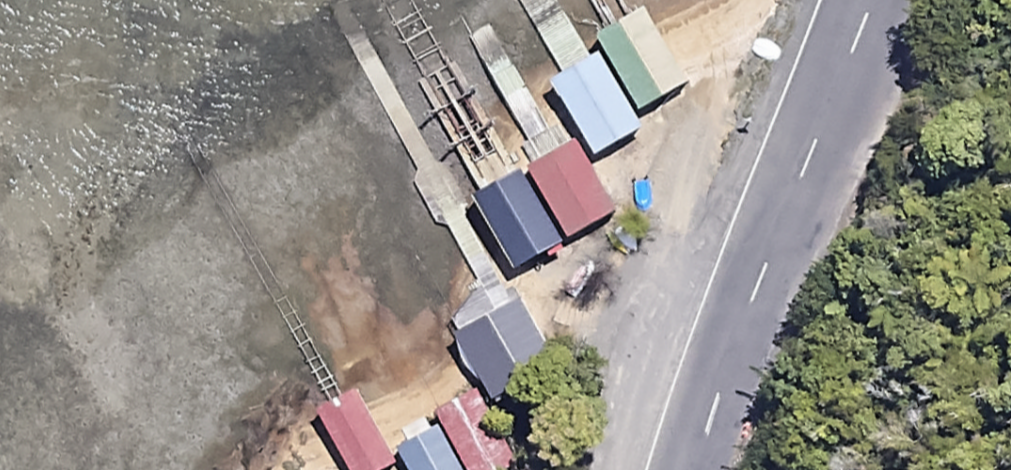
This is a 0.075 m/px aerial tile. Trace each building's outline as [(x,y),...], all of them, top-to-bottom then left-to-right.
[(690,75),(650,7),(604,35),(644,102),(690,75)] [(641,122),(600,48),(555,73),(597,147),(641,122)] [(579,133),(535,158),(576,230),(619,205),(579,133)] [(524,164),(480,191),(523,263),(568,236),(524,164)] [(527,287),(457,326),(490,384),(560,345),(527,287)] [(360,387),(322,411),(359,469),(394,469),(407,461),(360,387)] [(475,469),(497,469),(524,456),(487,388),(443,412),(475,469)] [(443,412),(407,432),(427,469),(475,469),(443,412)]
